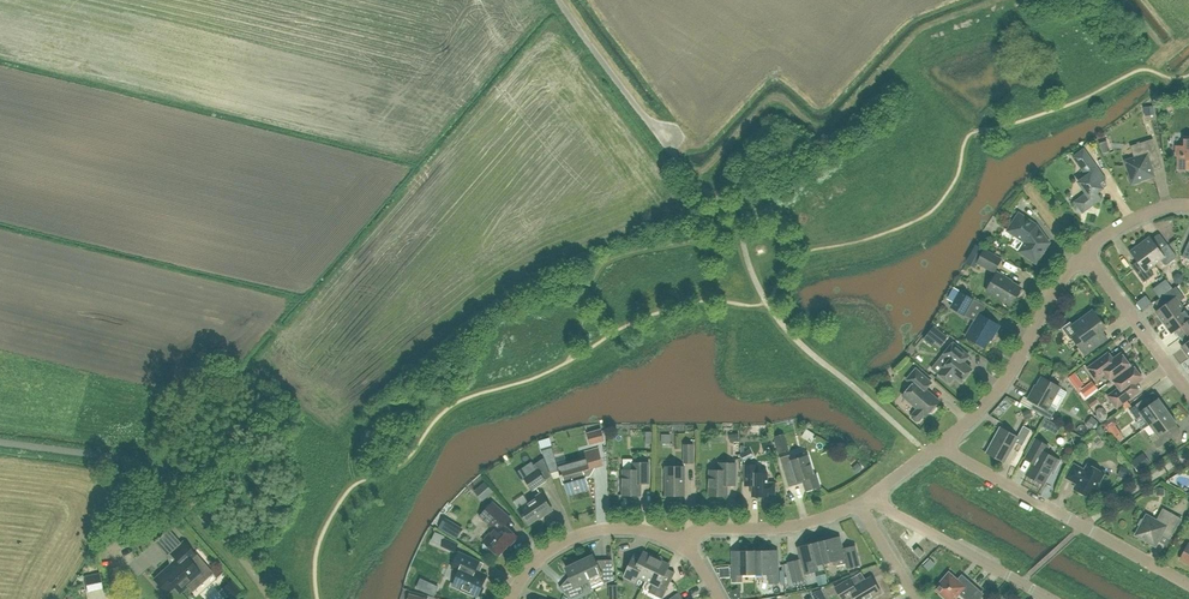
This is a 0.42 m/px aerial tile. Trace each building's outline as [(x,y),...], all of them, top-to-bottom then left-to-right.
[(1159,158),(1153,139),(1130,146),(1134,157),(1134,156),(1135,158),(1125,161),(1130,175),(1129,178),(1129,179),(1131,181),(1131,182),(1134,183),(1137,183),(1138,183),(1140,181),(1154,176),(1149,161),(1159,158)] [(1184,140),(1184,146),(1176,146),(1176,156),(1178,156),(1178,170),(1188,170),(1188,140),(1184,140)] [(1099,184),(1100,183),(1105,179),(1097,169),(1084,150),(1074,157),(1087,176),(1079,182),(1087,194),(1075,202),(1083,212),(1100,199),(1096,193),(1099,191),(1097,189),(1101,187),(1099,184)] [(1036,263),(1047,246),(1046,245),(1047,243),(1044,238),(1045,237),(1036,225),(1019,214),(1008,231),(1025,242),(1019,252),(1036,263)] [(1160,250),(1150,237),(1140,244),(1155,265),(1160,260),(1164,265),(1167,265),(1176,258),(1176,256),(1167,244),(1160,250)] [(1149,269),(1155,265),(1140,244),(1130,252),(1140,265),(1134,269),(1144,283),(1154,275),(1149,269)] [(977,263),(994,272),(1001,259),(984,250),(977,263)] [(1020,271),(1023,265),(1010,258),(1007,263),(1020,271)] [(1011,305),(1021,288),(1006,280),(1007,278),(997,273),(987,291),(1011,305)] [(1178,283),(1182,280),(1182,275),(1177,273),(1173,276),(1174,281),(1178,283)] [(1165,278),(1160,282),(1166,291),(1171,287),(1165,278)] [(1164,323),(1183,308),(1179,302),(1184,298),(1176,287),(1161,298),(1165,305),(1156,312),(1164,323)] [(974,300),(960,292),(951,308),(965,315),(974,300)] [(1164,323),(1172,333),(1182,326),(1186,332),(1188,329),(1188,313),(1188,314),(1183,308),(1164,323)] [(1084,354),(1098,345),(1107,338),(1102,331),(1106,328),(1093,311),(1072,326),(1078,333),(1072,337),(1084,354)] [(999,325),(981,315),(977,322),(975,321),(966,337),(985,348),(993,333),(995,334),(999,325)] [(934,327),(928,335),(941,345),(947,338),(934,327)] [(972,369),(965,363),(970,356),(966,353),(953,343),(943,355),(949,360),(944,367),(938,374),(950,384),(956,377),(962,382),(972,369)] [(1113,359),(1108,352),(1103,356),(1087,368),(1096,380),(1105,374),(1111,381),(1133,365),(1131,366),(1121,353),(1113,359)] [(1116,408),(1134,395),(1140,391),(1135,385),(1143,379),(1133,365),(1111,381),(1111,382),(1113,380),(1118,388),(1107,396),(1116,408)] [(926,416),(929,413),(932,413),(936,407),(936,405),(939,401),(926,389),(932,383),(916,369),(906,380),(912,385),(902,396),(917,409),(912,415),(912,418),(916,421),(919,421),(924,415),(926,416)] [(1070,380),(1076,388),(1081,384),(1076,376),(1070,380)] [(1049,407),(1060,387),(1042,377),(1034,391),(1033,390),(1028,399),(1034,402),(1030,409),(1050,420),(1056,410),(1049,407)] [(1086,398),(1098,389),(1092,381),(1080,390),(1086,398)] [(1149,425),(1167,411),(1158,399),(1147,407),(1142,400),(1129,410),(1137,421),(1143,416),(1149,425)] [(1107,415),(1103,409),(1099,408),(1096,410),(1096,414),(1100,420),(1104,420),(1106,418),(1107,415)] [(1034,416),(1030,409),(1024,412),(1027,419),(1034,416)] [(1167,411),(1149,425),(1155,433),(1149,437),(1157,448),(1170,439),(1165,432),(1177,424),(1167,411)] [(1085,424),(1091,429),(1097,421),(1091,417),(1085,424)] [(1115,441),(1123,435),(1115,425),(1117,423),(1113,417),(1102,424),(1107,431),(1115,441)] [(1045,419),(1042,425),(1048,429),(1051,423),(1045,419)] [(1022,446),(1031,430),(1023,426),(1017,437),(1000,428),(987,453),(1004,462),(1015,442),(1022,446)] [(1101,426),(1095,431),(1098,435),(1102,435),(1106,432),(1101,426)] [(590,446),(604,442),(600,429),(586,433),(590,446)] [(740,440),(739,433),(731,434),(733,442),(740,440)] [(671,434),(661,434),(661,443),(671,443),(671,434)] [(550,438),(539,441),(542,450),(553,447),(550,438)] [(764,453),(774,451),(771,440),(761,442),(764,453)] [(1036,440),(1027,456),(1025,460),(1033,464),(1027,475),(1044,484),(1051,470),(1055,472),(1060,461),(1045,453),(1048,446),(1036,440)] [(683,464),(694,464),(694,444),(683,444),(683,464)] [(586,477),(589,473),(591,473),(593,468),(604,465),(599,448),(584,452),(585,457),(557,465),(561,477),(563,476),(565,483),(568,496),(590,490),(586,477)] [(740,454),(745,462),(751,459),(747,450),(740,454)] [(792,461),(790,455),(780,458),(788,484),(803,480),(806,491),(820,486),(817,475),(814,475),(808,455),(792,461)] [(1139,456),(1131,462),(1138,472),(1146,466),(1139,456)] [(641,495),(641,484),(649,484),(649,480),(649,462),(633,462),(633,470),(623,470),(623,495),(641,495)] [(727,496),(727,485),(735,485),(736,480),(736,463),(720,463),(719,470),(710,470),(709,496),(727,496)] [(858,473),(862,469),(857,463),(853,467),(858,473)] [(745,465),(745,480),(745,485),(752,485),(752,496),(768,496),(768,494),(775,494),(775,483),(768,483),(768,473),(758,473),(758,465),(745,465)] [(1085,471),(1074,465),(1067,477),(1078,483),(1075,489),(1091,497),(1104,474),(1088,465),(1085,471)] [(666,495),(685,495),(685,467),(666,467),(666,495)] [(1120,478),(1129,480),(1131,469),(1123,467),(1120,478)] [(538,468),(523,478),(533,491),(547,482),(538,468)] [(486,498),(494,492),(485,482),(478,488),(486,498)] [(543,516),(553,510),(541,493),(518,509),(524,517),(525,516),(530,524),(543,515),(543,516)] [(517,537),(505,525),(511,519),(507,516),(493,503),(481,517),(493,527),(493,531),(484,541),(484,542),(483,547),(487,551),(492,549),(499,555),(508,544),(510,545),(517,537)] [(1139,529),(1139,530),(1136,535),(1141,537),(1155,545),(1163,531),(1172,536),(1182,519),(1163,508),(1156,521),(1147,516),(1146,518),(1141,519),(1138,524),(1139,529)] [(439,528),(448,533),(457,539),(462,531),(453,525),(444,520),(439,528)] [(161,548),(174,537),(168,531),(169,530),(168,529),(154,542),(154,543),(155,542),(161,548)] [(436,533),(432,541),(440,545),(444,537),(436,533)] [(833,539),(819,542),(824,563),(831,561),(832,564),(835,566),(846,564),(847,568),(860,565),(855,546),(843,549),(840,537),(833,539)] [(454,553),(458,544),(445,538),(440,547),(454,553)] [(180,593),(201,574),(187,558),(193,553),(183,542),(170,553),(176,559),(154,579),(167,593),(174,586),(180,593)] [(817,565),(824,563),(819,542),(805,546),(798,547),(801,560),(789,563),(793,582),(806,579),(805,574),(816,571),(818,568),(817,565)] [(1188,544),(1181,559),(1188,564),(1188,545),(1188,544)] [(920,557),(924,553),(918,547),(914,551),(920,557)] [(741,574),(756,574),(755,551),(740,551),(733,552),(733,565),(733,581),(741,581),(741,574)] [(770,551),(755,551),(756,574),(770,573),(770,583),(778,583),(778,564),(777,551),(770,551)] [(459,552),(453,565),(461,568),(454,582),(457,584),(459,587),(458,588),(478,597),(479,595),(480,596),(484,588),(482,588),(487,578),(479,574),(478,571),(476,570),(480,561),(459,552)] [(644,552),(641,557),(635,554),(632,560),(624,577),(635,582),(638,576),(646,580),(657,558),(644,552)] [(580,561),(589,581),(592,589),(601,585),(613,579),(612,562),(597,563),(593,555),(580,561)] [(657,558),(646,580),(654,584),(650,593),(662,598),(672,579),(664,576),(670,565),(657,558)] [(930,559),(923,565),(928,571),(935,564),(930,559)] [(581,585),(589,581),(580,561),(566,568),(570,576),(560,587),(572,598),(584,592),(581,585)] [(721,575),(730,574),(729,567),(721,567),(721,575)] [(93,592),(108,587),(102,570),(87,575),(93,592)] [(830,571),(823,573),(825,583),(833,581),(830,571)] [(939,592),(946,598),(955,598),(959,594),(965,598),(969,598),(979,589),(962,574),(957,579),(949,572),(935,589),(939,592)] [(871,576),(854,586),(850,579),(835,587),(842,598),(847,598),(853,595),(855,598),(870,598),(881,593),(871,576)] [(421,579),(417,588),(434,596),(438,587),(421,579)] [(240,591),(231,580),(221,588),(230,598),(231,598),(240,591)] [(821,589),(811,593),(814,598),(826,598),(821,589)]
